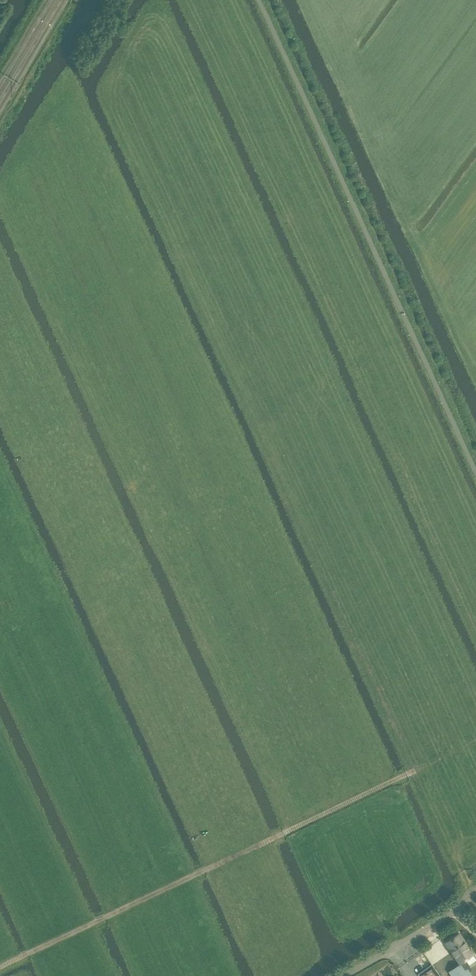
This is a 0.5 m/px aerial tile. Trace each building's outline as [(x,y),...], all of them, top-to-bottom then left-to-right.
[(460,933),(447,943),(460,962),(461,963),(463,961),(468,968),(471,966),(465,959),(474,953),(470,947),(472,946),(468,940),(466,941),(460,933)] [(449,971),(452,975),(473,975),(468,968),(463,961),(461,963),(449,971)] [(420,974),(421,975),(440,975),(432,965),(420,974)]
